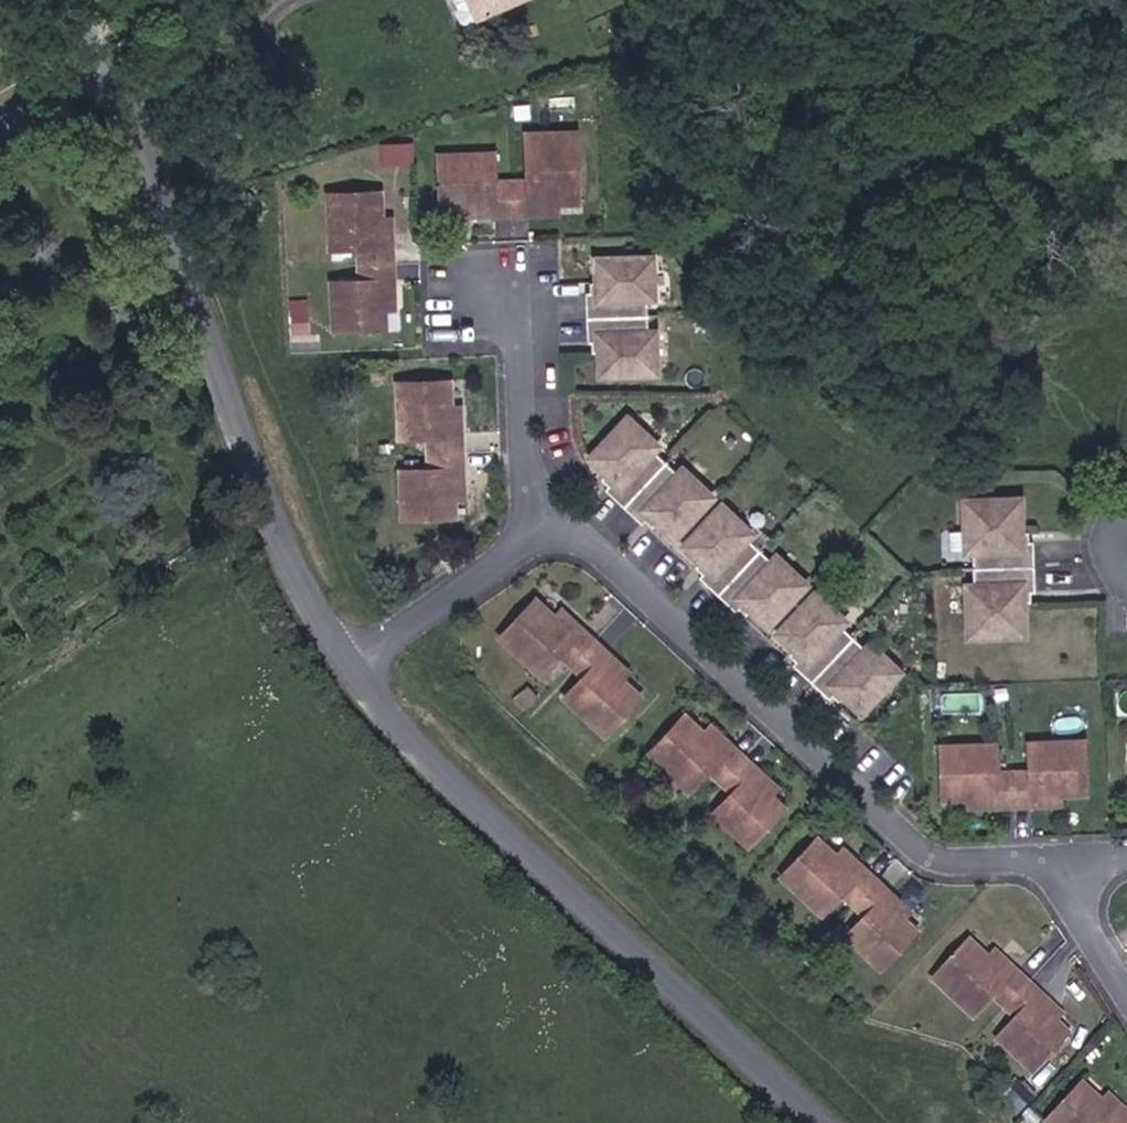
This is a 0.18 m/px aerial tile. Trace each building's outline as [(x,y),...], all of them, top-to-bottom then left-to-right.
[(498,202),(531,199),(529,185),(554,182),(578,180),(569,105),(521,111),(528,165),(494,169),(491,144),(438,150),(442,197),(469,193),(497,189),(498,202)] [(554,182),(529,185),(531,199),(555,195),(554,182)] [(497,189),(469,193),(469,205),(498,202),(497,189)] [(382,330),(380,311),(378,282),(392,281),(390,246),(376,247),(374,220),(373,191),(320,196),(325,250),(349,248),(352,283),(327,286),(329,332),(382,330)] [(374,220),(376,247),(390,246),(388,218),(374,220)] [(653,266),(597,269),(599,292),(604,292),(605,308),(589,309),(591,344),(606,343),(607,360),(601,360),(603,384),(659,381),(656,341),(650,341),(648,307),(655,307),(653,266)] [(380,311),(394,310),(392,281),(378,282),(380,311)] [(293,330),(310,330),(311,298),(294,298),(293,330)] [(453,495),(452,468),(466,468),(464,434),(450,434),(447,409),(445,380),(395,384),(399,437),(425,436),(427,469),(401,471),(405,513),(454,511),(453,495)] [(464,434),(461,407),(447,409),(450,434),(464,434)] [(630,427),(592,469),(608,484),(612,479),(626,491),(614,504),(639,528),(650,516),(662,527),(658,531),(676,547),(714,506),(684,479),(680,483),(656,461),(661,455),(630,427)] [(469,493),(466,468),(452,468),(453,495),(469,493)] [(1021,509),(965,511),(967,562),(974,561),(976,595),(969,595),(971,647),(1027,644),(1026,609),(1021,609),(1021,594),(1037,593),(1035,558),(1019,559),(1018,543),(1023,543),(1021,509)] [(723,515),(685,556),(703,573),(707,569),(719,579),(708,591),(733,614),(743,603),(755,614),(751,618),(769,635),(807,593),(779,567),(775,572),(749,548),(754,543),(723,515)] [(817,603),(780,643),(797,659),(799,656),(812,668),(801,680),(826,703),(837,691),(848,702),(846,705),(864,722),(902,681),(871,653),(866,658),(843,637),(848,631),(817,603)] [(617,654),(594,632),(583,642),(568,628),(542,604),(506,641),(548,682),(570,658),(591,680),(569,702),(610,739),(645,700),(632,689),(606,665),(617,654)] [(578,617),(568,628),(583,642),(594,632),(578,617)] [(606,665),(632,689),(643,678),(617,654),(606,665)] [(776,798),(756,779),(764,770),(742,750),(733,760),(714,741),(694,720),(658,760),(697,796),(719,775),(742,796),(722,818),(754,848),(789,811),(776,798)] [(742,750),(722,731),(714,741),(733,760),(742,750)] [(970,808),(998,808),(999,824),(1034,823),(1034,808),(1060,809),(1090,809),(1089,757),(1032,758),(1033,786),(999,785),(999,758),(946,759),(946,809),(970,808)] [(764,770),(756,779),(776,798),(784,790),(764,770)] [(970,824),(999,824),(998,808),(970,808),(970,824)] [(1034,823),(1060,823),(1060,809),(1034,808),(1034,823)] [(909,920),(890,903),(899,893),(874,869),(864,879),(846,862),(823,841),(788,880),(829,918),(850,897),(874,918),(853,940),(888,972),(923,933),(909,920)] [(874,869),(856,853),(846,862),(864,879),(874,869)] [(899,893),(890,903),(909,920),(919,912),(899,893)] [(1065,1023),(1042,1001),(1049,994),(1026,972),(1018,980),(999,962),(977,941),(941,980),(983,1018),(1004,998),(1025,1020),(1005,1040),(1042,1073),(1077,1033),(1065,1023)] [(1026,972),(1007,954),(999,962),(1018,980),(1026,972)] [(1072,1016),(1049,994),(1042,1001),(1065,1023),(1072,1016)] [(1109,1109),(1087,1088),(1053,1122),(1123,1122),(1109,1109)] [(1118,1099),(1109,1109),(1123,1122),(1126,1122),(1126,1108),(1118,1099)]
